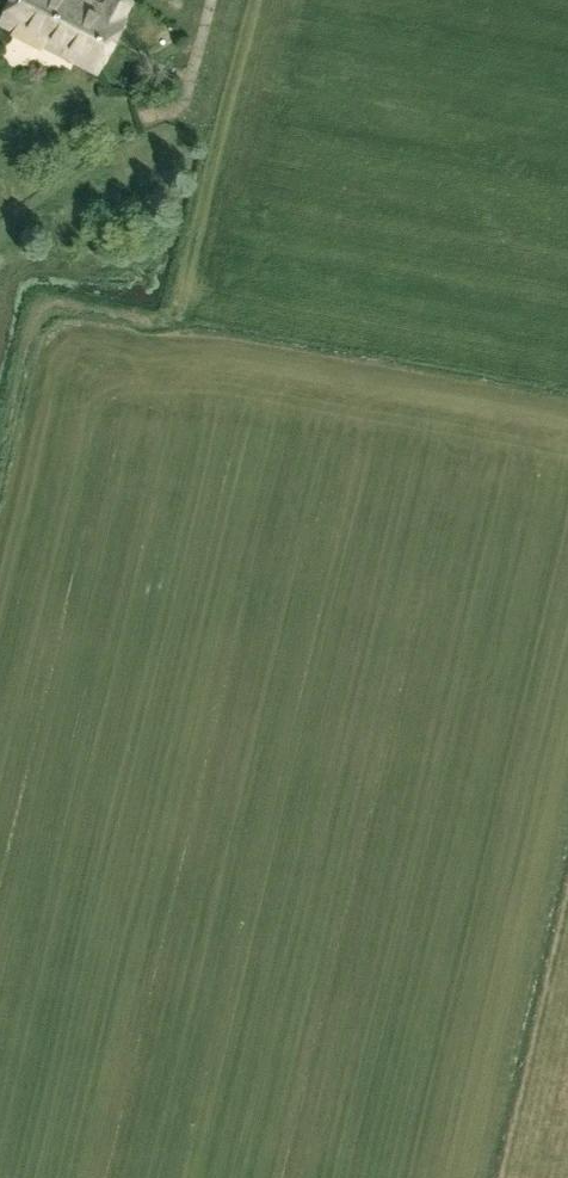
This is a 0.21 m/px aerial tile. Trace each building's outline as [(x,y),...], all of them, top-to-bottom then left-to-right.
[(102,7),(88,0),(9,0),(0,18),(0,25),(96,75),(125,19),(122,18),(131,2),(127,0),(106,0),(102,7)]
